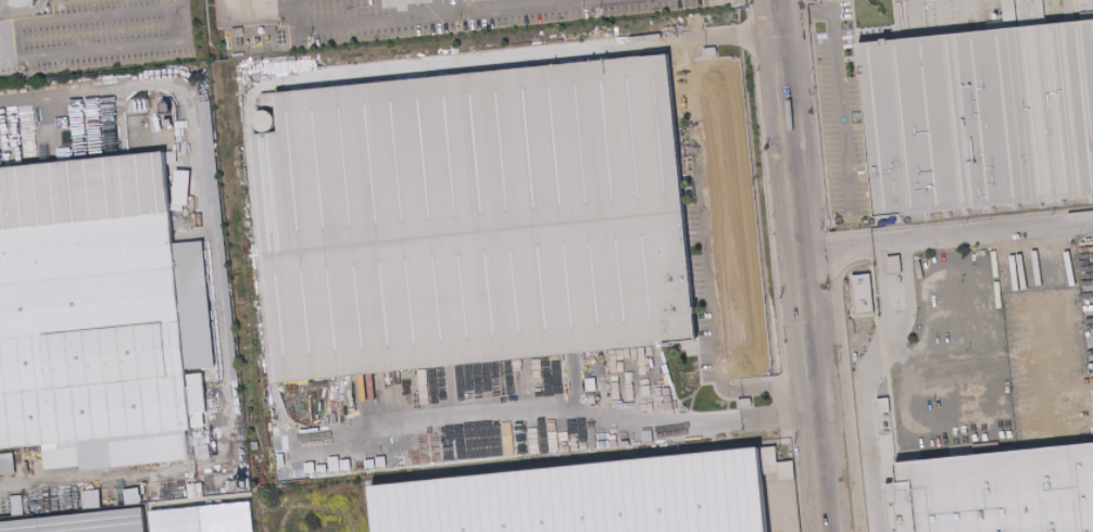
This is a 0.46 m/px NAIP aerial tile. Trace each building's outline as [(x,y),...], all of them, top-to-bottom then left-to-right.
[(1036,204),(1041,191),(1052,190),(1056,194),(1053,200),(1073,199),(1076,191),(1091,190),(1090,173),(1092,172),(1092,21),(1045,24),(1043,0),(1002,0),(1004,27),(998,32),(855,42),(869,217),(1036,204)]
